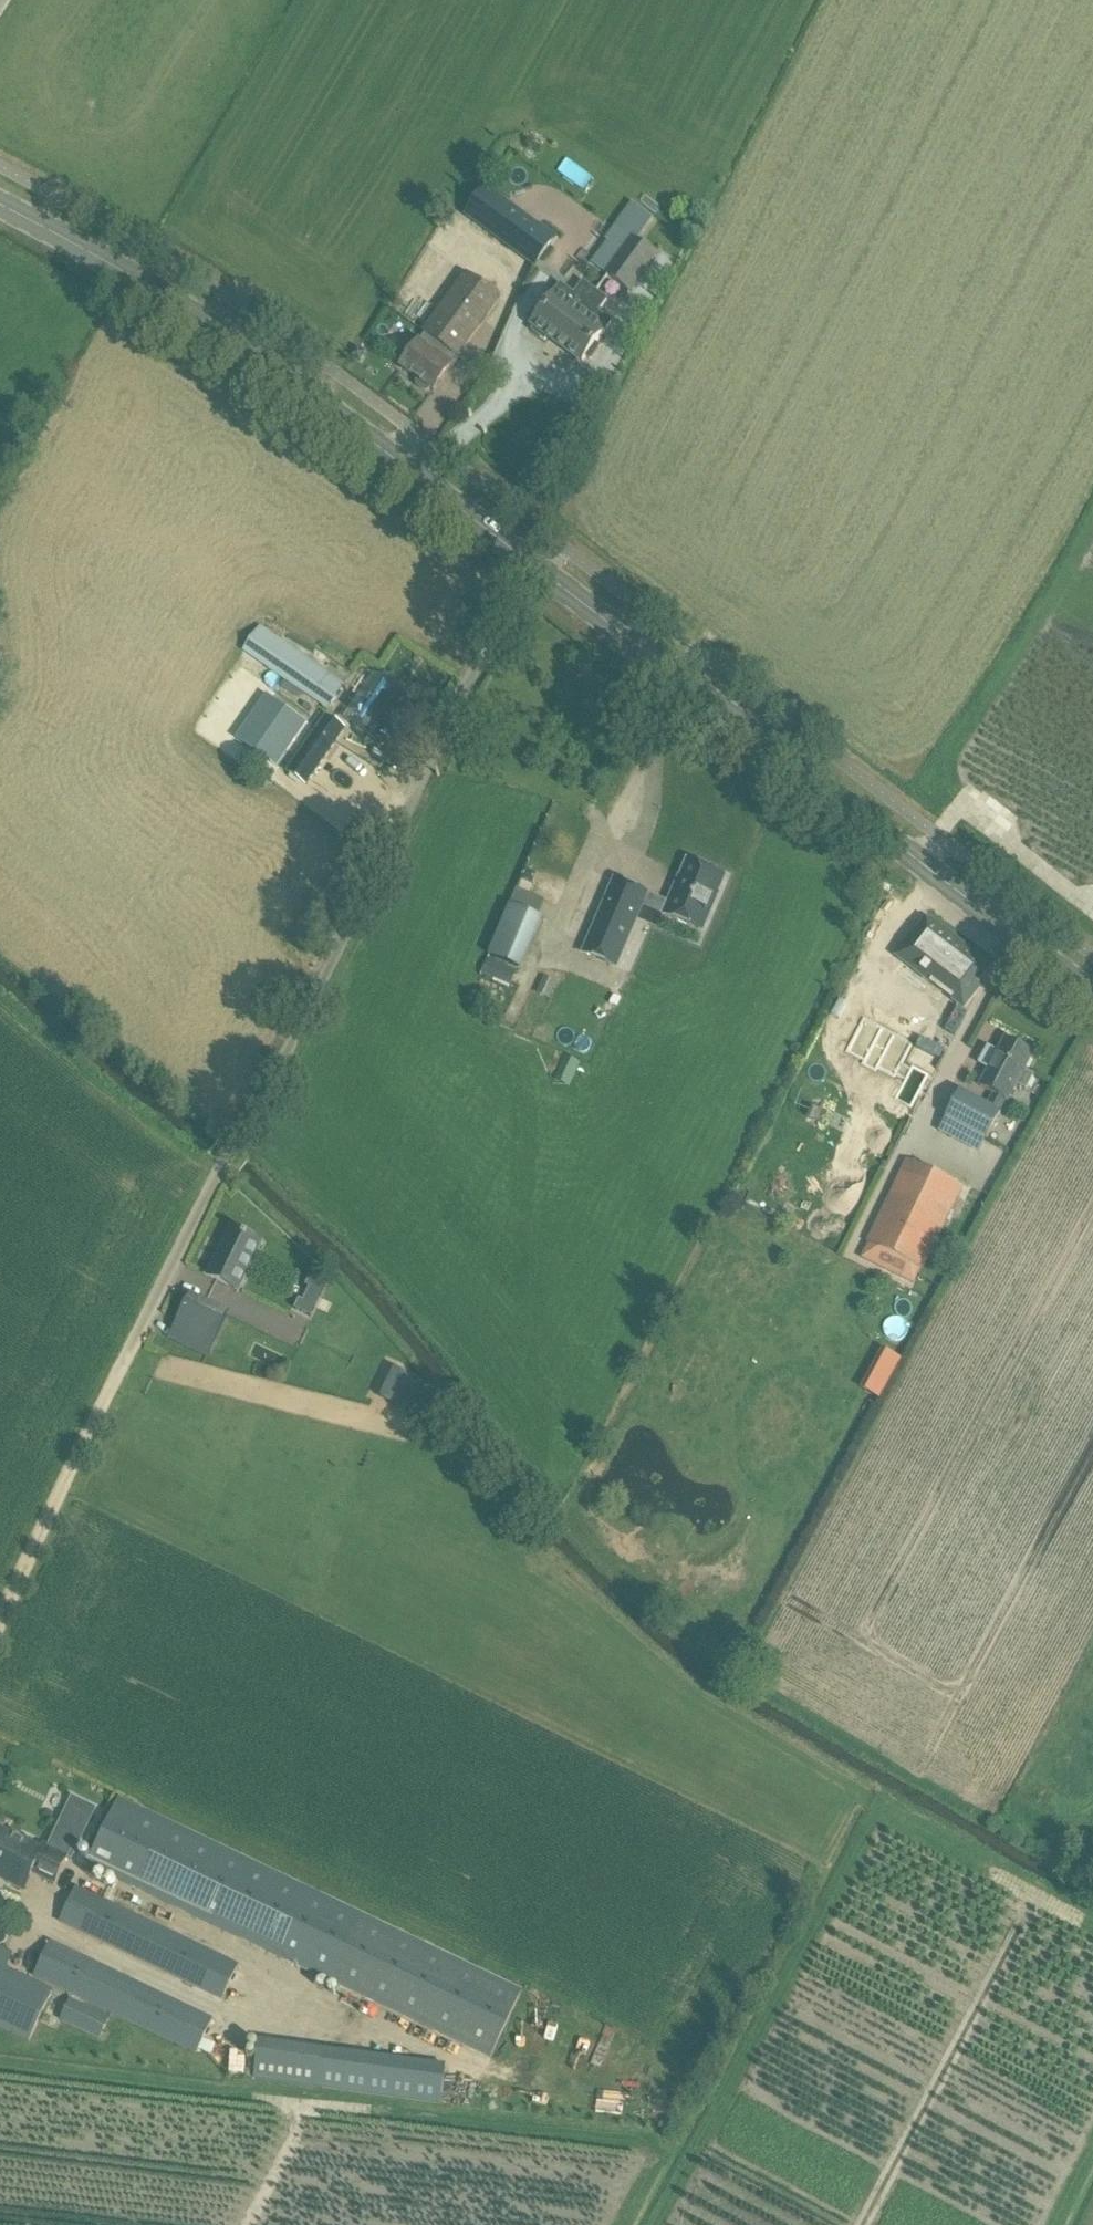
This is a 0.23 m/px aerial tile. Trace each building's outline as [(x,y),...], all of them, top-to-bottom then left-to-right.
[(538,228),(485,189),(466,215),(533,264),(553,236),(540,226),(538,228)] [(633,240),(607,276),(628,292),(655,256),(633,240)] [(462,354),(497,303),(461,278),(426,330),(462,354)] [(574,296),(561,286),(532,325),(535,327),(532,332),(545,342),(548,337),(582,362),(586,358),(591,361),(600,348),(595,344),(611,323),(598,313),(607,301),(583,283),(574,296)] [(456,363),(462,354),(426,330),(419,339),(422,341),(418,347),(416,345),(398,371),(430,394),(454,362),(456,363)] [(257,629),(241,653),(325,712),(342,688),(257,629)] [(369,676),(340,720),(375,743),(395,713),(403,717),(411,705),(403,701),(404,699),(369,676)] [(284,755),(295,740),(284,733),(293,719),(267,701),(238,742),(250,751),(251,750),(279,769),(287,757),(284,755)] [(403,754),(429,719),(417,709),(391,745),(403,754)] [(318,727),(287,772),(306,785),(337,740),(318,727)] [(223,801),(240,815),(247,807),(230,792),(223,801)] [(601,907),(580,956),(613,970),(634,921),(631,920),(637,907),(698,933),(722,879),(685,863),(666,906),(614,883),(603,908),(601,907)] [(500,903),(480,953),(516,968),(537,919),(500,903)] [(990,967),(930,921),(917,939),(913,936),(897,957),(964,1009),(980,988),(976,985),(990,967)] [(482,957),(475,973),(504,985),(511,970),(482,957)] [(549,997),(554,985),(543,980),(538,992),(549,997)] [(904,1059),(913,1043),(866,1017),(849,1049),(864,1057),(861,1062),(877,1070),(880,1065),(905,1078),(894,1097),(910,1106),(929,1071),(914,1063),(913,1065),(904,1059)] [(961,1095),(947,1120),(989,1142),(1017,1087),(1028,1092),(1036,1078),(1025,1072),(1033,1056),(1006,1042),(981,1090),(994,1096),(987,1109),(961,1095)] [(564,1057),(554,1079),(569,1086),(579,1062),(565,1056),(564,1057)] [(909,1164),(869,1245),(923,1271),(962,1189),(909,1164)] [(994,1169),(986,1183),(996,1189),(1004,1174),(994,1169)] [(231,1229),(208,1277),(239,1291),(261,1244),(231,1229)] [(310,1288),(303,1302),(299,1300),(294,1309),(310,1317),(326,1284),(310,1276),(306,1286),(310,1288)] [(190,1298),(170,1340),(207,1358),(227,1315),(190,1298)] [(370,1401),(395,1411),(407,1380),(382,1371),(370,1401)] [(116,1798),(82,1868),(330,1986),(487,2061),(519,1991),(363,1917),(116,1798)] [(20,1891),(28,1874),(50,1885),(63,1858),(67,1860),(83,1828),(73,1823),(70,1830),(56,1823),(45,1848),(40,1846),(38,1851),(0,1833),(0,1882),(20,1891)] [(73,1888),(55,1924),(218,2003),(236,1966),(138,1919),(142,1910),(105,1893),(100,1901),(73,1888)] [(47,1942),(30,1978),(193,2057),(210,2020),(47,1942)] [(3,1969),(9,1955),(0,1951),(0,1967),(3,1969)] [(26,2044),(50,1992),(0,1968),(0,2032),(26,2044)] [(67,2000),(56,2022),(96,2041),(107,2020),(67,2000)] [(255,2041),(250,2081),(317,2089),(322,2050),(255,2041)]
